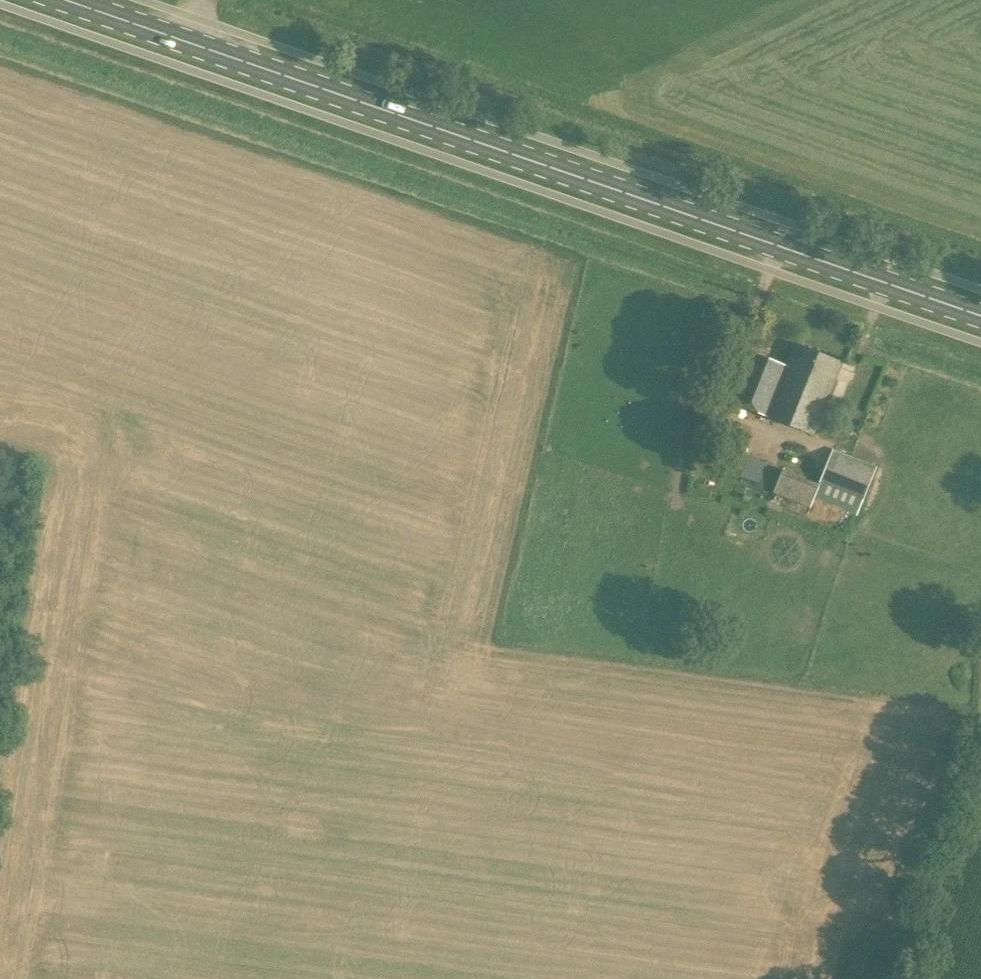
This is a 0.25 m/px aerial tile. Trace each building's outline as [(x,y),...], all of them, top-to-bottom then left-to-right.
[(814,434),(842,364),(797,345),(788,368),(751,353),(732,401),(814,434)] [(747,454),(748,440),(735,438),(734,452),(747,454)] [(858,517),(879,467),(834,450),(819,485),(784,470),(774,493),(811,508),(815,499),(858,517)] [(743,455),(738,476),(758,481),(763,460),(743,455)]
